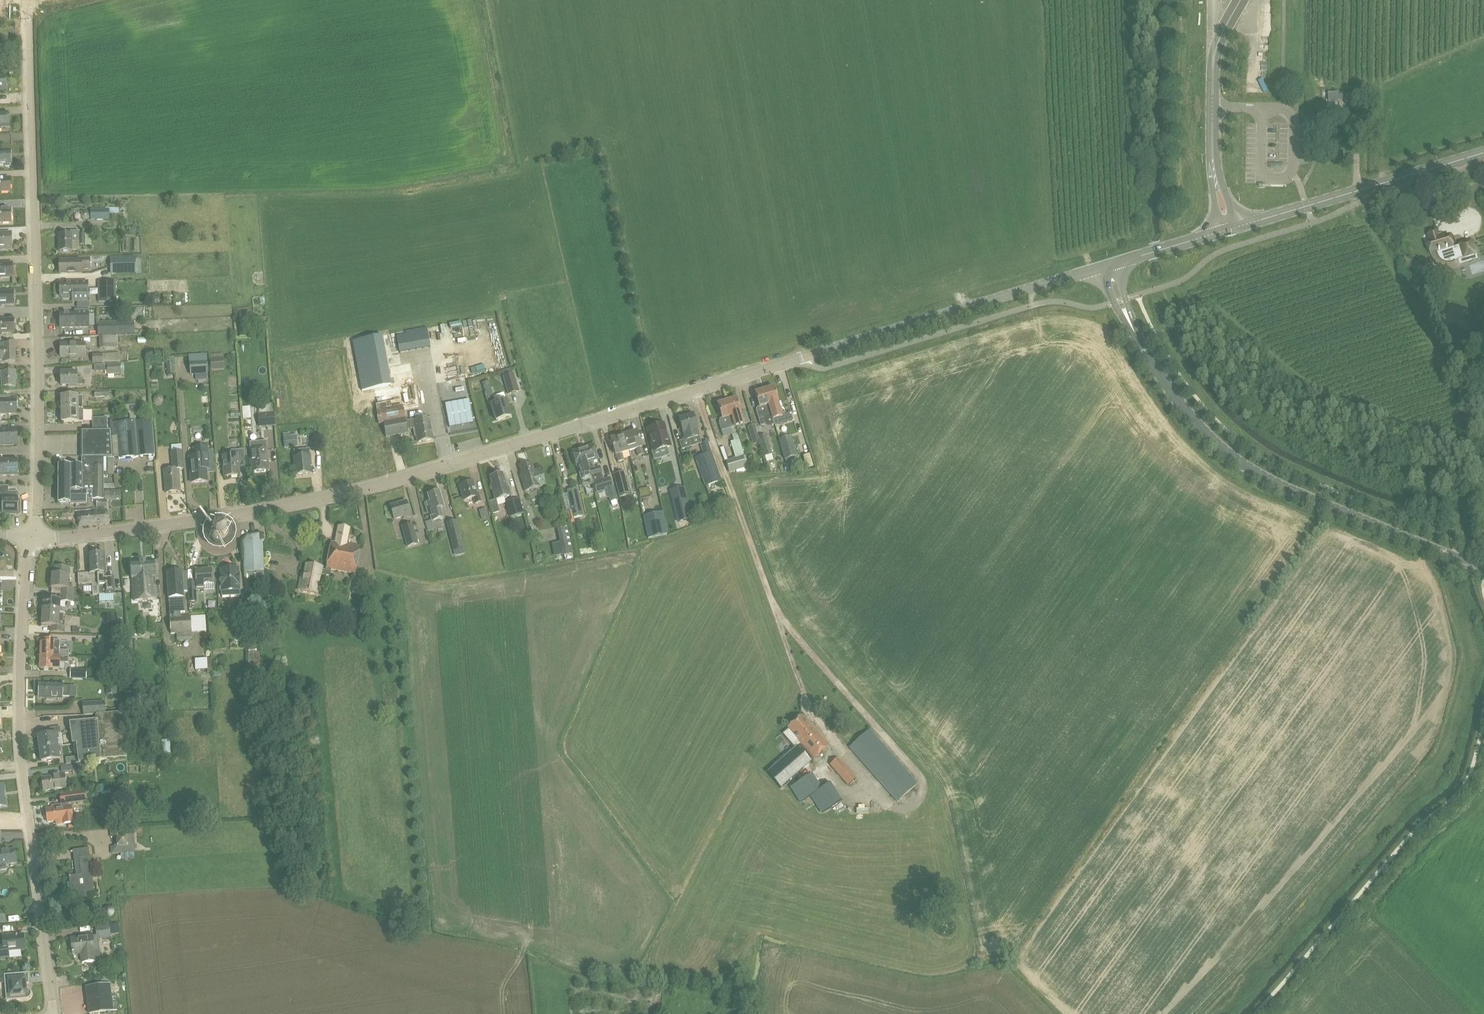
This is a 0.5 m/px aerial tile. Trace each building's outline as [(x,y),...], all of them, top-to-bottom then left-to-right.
[(1343,101),(1343,96),(1339,96),(1339,93),(1328,93),(1328,101),(1339,101),(1343,101)] [(0,113),(0,128),(8,127),(7,113),(0,113)] [(3,166),(5,168),(8,167),(10,166),(10,165),(9,151),(0,152),(0,166),(3,166)] [(10,192),(10,178),(0,179),(0,193),(10,192)] [(2,210),(1,207),(0,207),(0,223),(11,223),(10,210),(2,210)] [(109,208),(109,210),(109,215),(118,214),(118,220),(124,220),(124,213),(119,214),(119,208),(109,208)] [(109,215),(109,210),(90,210),(91,221),(109,221),(109,215)] [(89,213),(86,211),(84,211),(82,213),(81,216),(82,218),(85,220),(87,220),(88,220),(89,219),(89,218),(90,217),(90,215),(89,213)] [(86,246),(86,235),(86,234),(80,234),(80,231),(71,232),(71,234),(59,235),(59,244),(58,245),(58,248),(59,249),(60,251),(72,251),(79,251),(79,246),(86,246)] [(1428,236),(1430,241),(1427,242),(1431,255),(1438,252),(1439,257),(1441,259),(1443,261),(1445,262),(1448,262),(1451,262),(1476,255),(1471,241),(1467,243),(1466,242),(1458,245),(1458,246),(1454,247),(1450,235),(1443,237),(1443,235),(1441,234),(1439,232),(1428,236)] [(0,234),(0,250),(5,250),(5,247),(12,246),(11,233),(0,234)] [(111,274),(136,273),(135,257),(133,257),(110,258),(111,274)] [(90,269),(90,261),(90,258),(79,258),(79,260),(60,261),(60,274),(81,273),(81,269),(90,269)] [(167,276),(166,261),(149,263),(151,277),(167,276)] [(3,279),(3,277),(13,276),(12,263),(0,264),(0,279),(3,279)] [(116,295),(116,288),(98,289),(98,296),(98,302),(115,302),(116,295)] [(1,307),(1,304),(14,304),(13,290),(1,291),(1,289),(0,289),(0,307),(1,307)] [(87,289),(60,289),(60,297),(62,297),(62,300),(70,299),(70,296),(73,296),(73,300),(78,300),(80,302),(90,302),(89,289),(87,289)] [(74,314),(60,314),(61,329),(76,328),(89,328),(88,310),(74,311),(74,314)] [(2,335),(2,333),(14,333),(14,319),(1,319),(1,317),(0,317),(0,335),(2,335)] [(135,334),(134,321),(97,322),(98,335),(135,334)] [(430,347),(427,327),(405,331),(405,334),(396,336),(399,353),(430,347)] [(100,349),(118,347),(117,335),(99,337),(100,349)] [(382,336),(353,341),(362,391),(391,386),(382,336)] [(85,358),(85,343),(61,344),(61,358),(85,358)] [(15,363),(14,345),(0,345),(0,363),(5,363),(5,364),(15,363)] [(190,375),(207,373),(206,361),(206,354),(195,355),(196,362),(190,362),(190,375)] [(92,364),(103,363),(102,355),(92,355),(92,364)] [(223,359),(210,360),(211,370),(223,369),(223,359)] [(120,364),(107,364),(107,374),(121,374),(120,364)] [(501,372),(508,395),(519,392),(514,373),(512,374),(511,369),(501,372)] [(83,378),(79,377),(79,371),(62,371),(62,386),(77,386),(83,385),(83,378)] [(2,374),(2,382),(2,388),(16,388),(15,373),(1,373),(2,374)] [(485,393),(492,391),(488,381),(482,383),(485,393)] [(775,386),(764,389),(773,419),(775,424),(775,426),(793,419),(791,413),(786,414),(783,402),(780,401),(779,400),(775,386)] [(773,419),(764,389),(755,392),(759,407),(758,407),(756,410),(761,426),(766,424),(767,426),(775,424),(773,420),(773,419)] [(491,404),(491,405),(496,421),(511,416),(506,400),(505,401),(495,403),(494,397),(492,391),(485,393),(488,404),(491,404)] [(1,422),(1,414),(16,414),(15,399),(9,399),(9,396),(0,396),(0,422),(1,422)] [(61,408),(61,409),(83,409),(82,397),(78,397),(78,396),(61,397),(61,400),(59,401),(59,406),(61,408)] [(469,399),(445,404),(449,428),(473,423),(469,399)] [(727,402),(735,427),(748,423),(747,418),(746,418),(745,412),(740,413),(736,399),(727,402)] [(390,402),(376,405),(377,411),(379,424),(384,424),(386,437),(408,433),(403,406),(391,408),(390,402)] [(719,425),(721,432),(735,427),(727,402),(718,404),(722,418),(720,419),(719,425)] [(83,409),(61,409),(62,422),(79,422),(83,421),(83,409)] [(258,414),(259,427),(275,426),(274,413),(258,414)] [(699,436),(693,414),(679,419),(686,440),(699,436)] [(93,430),(108,430),(107,418),(92,419),(93,430)] [(429,418),(409,421),(410,429),(415,428),(418,442),(433,439),(429,418)] [(82,458),(81,466),(83,466),(83,491),(70,491),(70,503),(70,505),(71,505),(87,504),(87,500),(87,491),(92,492),(92,500),(104,500),(104,481),(104,476),(114,475),(114,458),(119,457),(119,459),(155,456),(152,419),(137,421),(124,422),(110,423),(110,430),(108,430),(93,430),(81,430),(81,458),(82,458)] [(0,422),(0,445),(1,445),(1,446),(16,446),(16,429),(1,429),(1,422),(0,422)] [(664,424),(647,429),(654,452),(670,447),(664,424)] [(754,446),(761,444),(755,425),(748,428),(754,446)] [(637,432),(624,436),(629,451),(636,449),(638,456),(644,454),(642,447),(637,432)] [(296,435),(290,436),(290,433),(283,434),(284,449),(298,447),(296,435)] [(629,451),(624,436),(611,440),(616,455),(618,462),(624,460),(622,453),(629,451)] [(766,436),(759,438),(765,457),(771,455),(766,436)] [(791,436),(779,440),(785,460),(789,459),(797,456),(791,436)] [(249,442),(250,451),(251,459),(249,460),(250,465),(251,465),(252,473),(269,471),(267,449),(266,441),(249,442)] [(707,441),(700,444),(703,454),(695,458),(705,487),(722,480),(707,441)] [(587,464),(594,484),(597,493),(607,490),(611,503),(618,501),(614,487),(613,488),(610,477),(604,479),(600,467),(594,468),(592,463),(598,461),(593,445),(582,448),(587,464)] [(213,451),(208,451),(207,447),(194,448),(194,456),(190,457),(190,463),(191,483),(207,481),(206,469),(214,468),(213,451)] [(594,484),(587,464),(582,448),(572,451),(577,468),(581,479),(580,479),(583,488),(594,484)] [(244,449),(231,450),(232,456),(223,457),(225,477),(239,476),(238,468),(238,462),(245,461),(244,449)] [(310,455),(309,455),(309,450),(294,451),(295,457),(296,475),(310,473),(310,466),(311,465),(310,455)] [(173,470),(164,470),(166,493),(180,492),(178,469),(183,469),(182,452),(172,453),(173,470)] [(810,454),(803,456),(807,469),(814,467),(810,454)] [(747,467),(744,455),(736,458),(726,461),(729,473),(736,471),(737,472),(750,471),(748,467),(747,467)] [(1,475),(1,476),(17,476),(17,459),(0,459),(1,460),(0,460),(0,475),(1,475)] [(526,492),(545,485),(540,469),(533,471),(531,464),(521,467),(523,474),(520,475),(526,492)] [(59,503),(70,503),(70,491),(83,491),(83,466),(81,466),(59,466),(59,503)] [(630,496),(624,471),(614,474),(620,498),(630,496)] [(508,488),(506,488),(502,474),(491,476),(493,484),(491,485),(495,500),(510,496),(508,488)] [(464,501),(474,498),(475,504),(481,502),(479,494),(476,495),(472,482),(460,486),(464,501)] [(17,515),(17,492),(8,492),(8,486),(0,486),(0,515),(17,515)] [(677,522),(691,518),(684,486),(669,491),(677,522)] [(650,495),(648,487),(638,489),(639,497),(650,495)] [(582,509),(578,490),(577,488),(567,491),(567,493),(563,494),(568,512),(582,509)] [(432,521),(442,518),(440,509),(444,508),(439,492),(428,495),(430,502),(424,503),(427,514),(429,513),(430,516),(432,521)] [(524,513),(519,498),(506,503),(510,517),(524,513)] [(97,508),(92,508),(92,513),(78,514),(80,526),(108,523),(107,512),(105,512),(105,508),(107,508),(107,501),(97,501),(97,508)] [(410,517),(406,502),(390,506),(394,520),(404,517),(404,518),(410,517)] [(479,511),(481,519),(489,517),(486,508),(479,511)] [(643,516),(648,538),(667,534),(662,512),(643,516)] [(457,520),(446,523),(455,556),(465,554),(457,520)] [(408,547),(418,544),(412,523),(402,526),(408,547)] [(569,523),(556,527),(560,542),(552,544),(554,556),(562,555),(562,557),(575,554),(569,523)] [(222,525),(219,524),(216,525),(215,525),(215,526),(213,527),(211,530),(210,533),(211,537),(214,541),(218,543),(221,543),(224,542),(228,538),(229,535),(228,530),(227,527),(224,526),(222,525)] [(326,569),(331,570),(355,575),(361,546),(348,543),(350,529),(338,527),(334,542),(332,542),(327,567),(326,569)] [(249,535),(244,542),(245,572),(265,571),(264,552),(264,541),(263,533),(249,535)] [(98,579),(96,555),(88,556),(89,573),(77,574),(78,585),(92,584),(93,595),(99,595),(98,586),(98,579)] [(113,576),(106,576),(104,555),(96,555),(98,579),(98,586),(99,595),(99,603),(101,603),(101,602),(102,602),(103,602),(104,601),(105,600),(105,599),(105,598),(105,595),(107,594),(114,594),(113,576)] [(132,579),(133,590),(134,601),(156,599),(155,577),(154,562),(131,564),(132,579)] [(330,576),(331,570),(326,569),(327,567),(325,567),(306,563),(300,591),(317,595),(321,574),(330,576)] [(62,589),(61,595),(78,596),(79,596),(79,589),(71,589),(72,583),(69,583),(70,568),(55,567),(54,575),(52,575),(51,588),(62,589)] [(222,597),(240,596),(240,591),(239,574),(235,574),(235,570),(221,570),(222,592),(222,597)] [(197,591),(214,590),(214,583),(212,583),(211,571),(196,571),(197,591)] [(183,592),(182,573),(182,572),(167,573),(171,634),(177,633),(192,632),(205,631),(204,616),(180,617),(180,612),(185,612),(183,592)] [(196,588),(188,589),(188,591),(189,601),(197,601),(196,588)] [(74,595),(61,595),(60,601),(43,600),(41,600),(40,607),(43,607),(42,612),(59,614),(59,612),(60,602),(73,603),(74,595)] [(245,602),(234,602),(234,617),(245,617),(245,602)] [(63,612),(59,612),(59,614),(42,612),(42,626),(50,626),(50,632),(65,633),(65,620),(63,620),(63,612)] [(242,631),(241,631),(240,631),(240,632),(239,632),(238,632),(238,633),(237,633),(237,634),(237,635),(237,636),(236,637),(237,637),(237,638),(237,639),(237,640),(238,640),(238,641),(239,641),(240,642),(241,642),(242,642),(243,642),(244,642),(245,641),(246,640),(247,639),(247,638),(247,637),(247,636),(247,635),(247,634),(246,633),(246,632),(245,632),(244,632),(244,631),(243,631),(242,631)] [(106,637),(106,647),(118,647),(118,637),(106,637)] [(260,652),(257,652),(256,638),(248,638),(251,683),(270,681),(270,674),(261,675),(260,652)] [(53,657),(68,657),(69,657),(69,651),(60,651),(60,641),(54,641),(45,640),(45,644),(41,644),(40,656),(53,657)] [(125,659),(133,658),(131,641),(124,642),(125,659)] [(59,663),(68,663),(68,657),(53,657),(40,656),(40,669),(59,670),(59,663)] [(195,670),(207,669),(207,673),(212,673),(212,658),(206,659),(195,659),(195,670)] [(70,678),(86,679),(87,669),(71,669),(70,678)] [(54,698),(55,698),(55,697),(69,697),(70,687),(61,687),(61,685),(54,685),(53,684),(48,683),(48,685),(40,685),(40,698),(46,698),(46,700),(54,700),(54,698)] [(88,703),(89,714),(105,713),(104,702),(88,703)] [(84,762),(92,761),(100,760),(101,760),(127,758),(123,712),(96,715),(97,716),(95,716),(96,721),(90,722),(70,723),(70,726),(72,744),(76,744),(78,756),(78,763),(84,762)] [(800,744),(797,746),(811,761),(813,759),(829,746),(809,723),(808,724),(801,716),(787,727),(798,740),(797,740),(800,744)] [(38,736),(40,749),(58,746),(56,739),(60,738),(59,734),(62,733),(60,726),(50,728),(50,735),(38,736)] [(849,747),(898,803),(919,785),(870,729),(849,747)] [(174,740),(166,741),(167,754),(175,753),(174,740)] [(58,746),(40,749),(41,761),(59,759),(58,751),(61,751),(61,746),(58,746)] [(811,761),(797,746),(767,772),(781,789),(811,762),(811,761)] [(66,765),(78,763),(78,756),(65,758),(66,765)] [(848,786),(856,778),(837,757),(830,765),(848,786)] [(61,772),(84,769),(84,763),(60,766),(61,772)] [(53,777),(42,779),(44,791),(67,788),(65,776),(60,776),(60,773),(52,774),(53,777)] [(821,788),(812,773),(790,788),(800,803),(821,788)] [(811,796),(822,814),(843,801),(831,782),(811,796)] [(61,803),(68,802),(72,802),(73,803),(86,802),(85,792),(60,795),(61,803)] [(68,807),(68,802),(61,803),(62,805),(52,806),(52,808),(46,809),(47,812),(45,812),(44,814),(45,818),(46,819),(47,819),(48,822),(64,820),(64,823),(73,822),(72,813),(69,814),(68,807)] [(135,853),(134,829),(110,830),(110,839),(115,838),(116,848),(110,848),(111,854),(135,853)] [(69,876),(71,893),(72,899),(86,897),(86,893),(95,892),(91,863),(93,863),(92,856),(90,856),(89,848),(73,850),(76,875),(69,876)] [(17,864),(15,849),(0,851),(0,871),(8,870),(7,865),(17,864)] [(119,923),(109,924),(110,934),(120,933),(119,923)] [(72,954),(81,953),(82,963),(96,961),(93,940),(110,938),(110,934),(109,924),(94,926),(96,936),(70,939),(72,954)] [(8,951),(25,949),(23,934),(3,936),(4,946),(0,947),(0,959),(9,958),(8,951)] [(31,992),(31,991),(30,991),(30,990),(29,990),(29,989),(28,989),(27,989),(26,989),(26,988),(25,989),(25,984),(29,984),(28,973),(4,975),(6,1001),(26,999),(27,999),(28,999),(29,998),(30,998),(30,997),(31,996),(31,995),(31,994),(31,993),(31,992)] [(109,980),(100,981),(101,986),(86,988),(89,1013),(113,1011),(113,1005),(117,1005),(117,1002),(122,1001),(119,983),(110,985),(109,980)]
